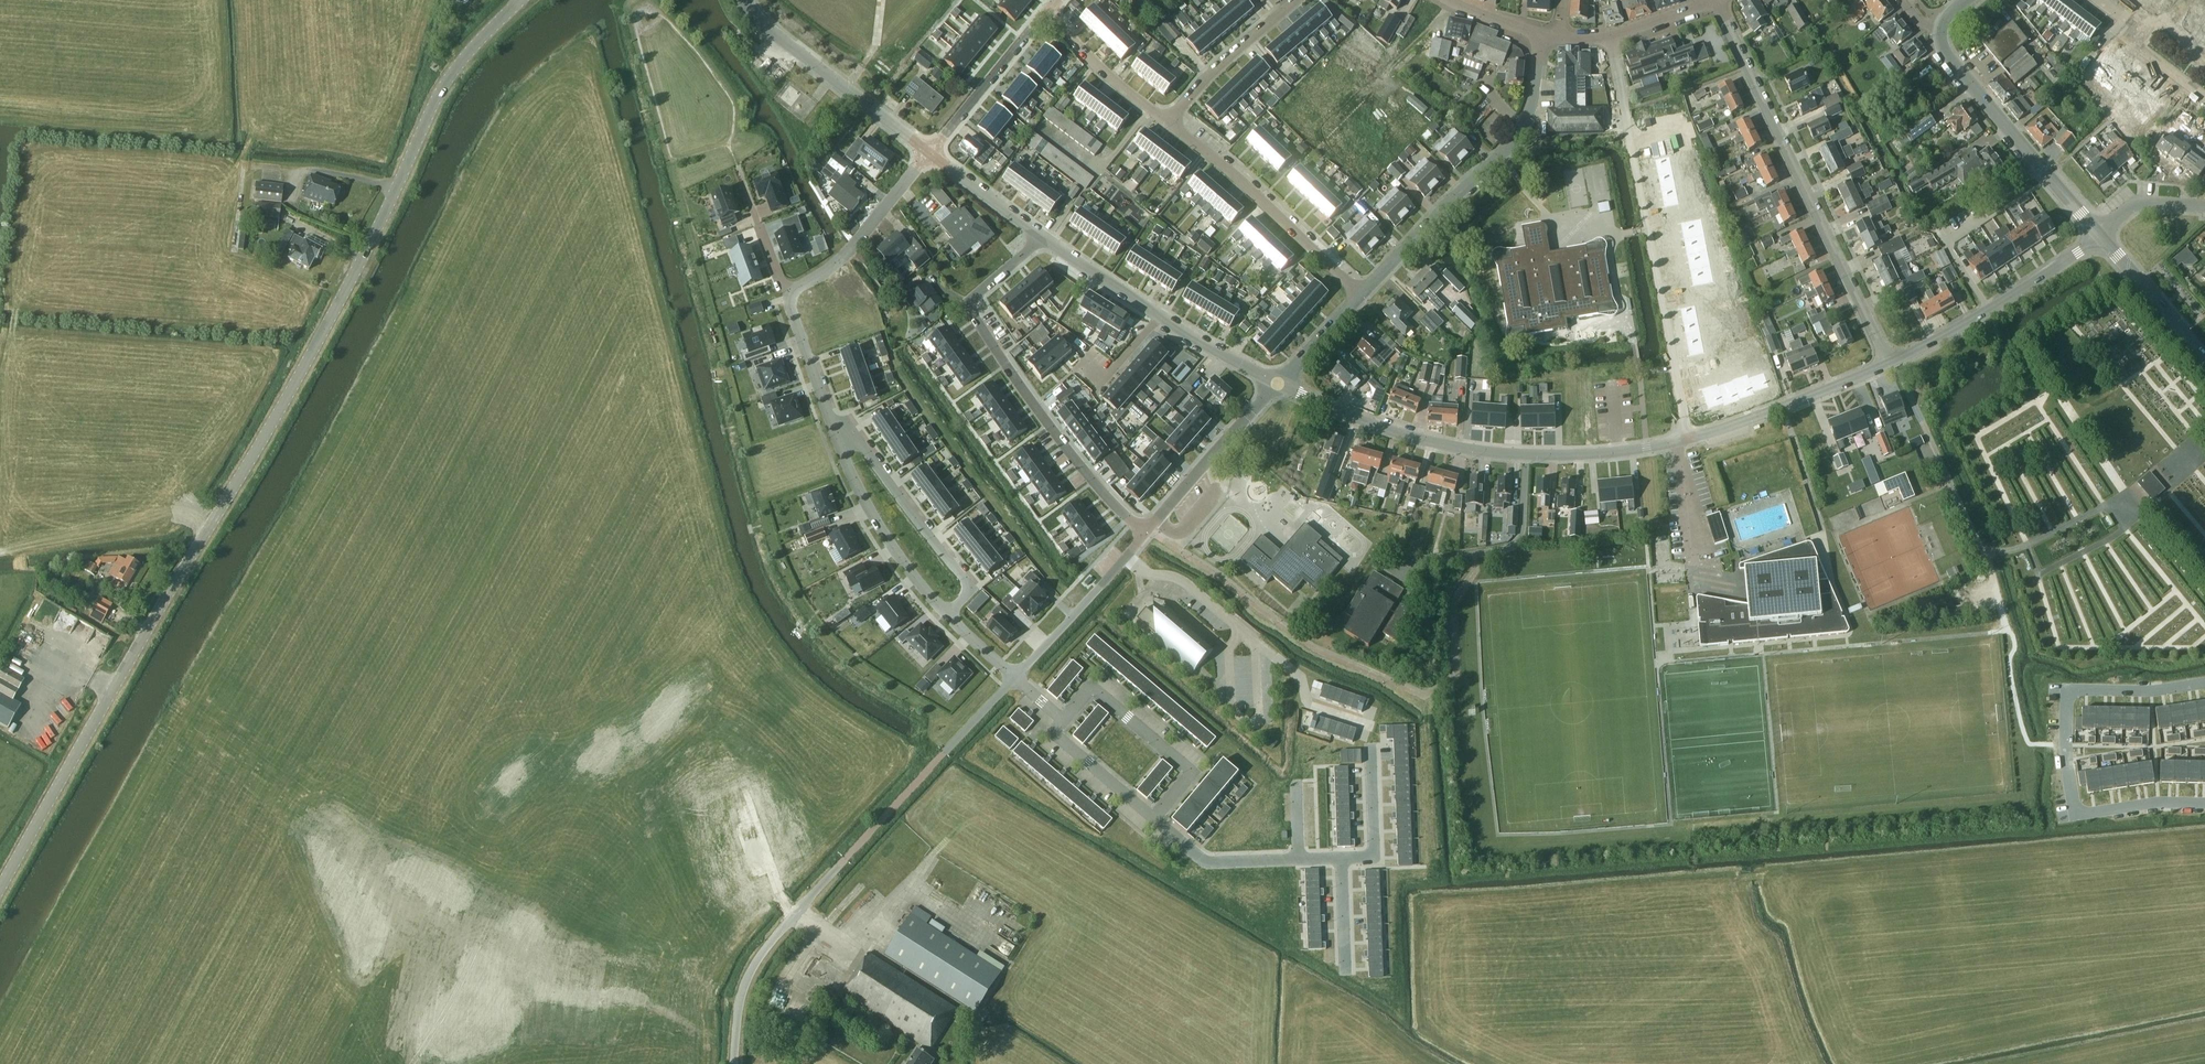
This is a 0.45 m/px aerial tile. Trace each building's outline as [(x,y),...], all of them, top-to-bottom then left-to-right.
[(998,7),(1015,22),(1025,10),(1012,0),(1004,0),(998,7)] [(1025,10),(1033,0),(1012,0),(1025,10)] [(1097,10),(1105,3),(1102,0),(1100,0),(1093,6),(1094,7),(1097,10)] [(1231,6),(1243,19),(1254,10),(1246,0),(1238,0),(1233,4),(1231,6)] [(1384,2),(1382,0),(1380,0),(1378,4),(1387,9),(1389,5),(1397,9),(1402,0),(1385,0),(1384,2)] [(1527,9),(1550,11),(1551,0),(1528,0),(1527,9)] [(1587,19),(1589,0),(1572,0),(1570,17),(1587,19)] [(1637,2),(1636,0),(1620,0),(1624,10),(1626,10),(1630,21),(1652,13),(1647,1),(1647,0),(1641,0),(1637,2)] [(1658,10),(1680,3),(1679,0),(1655,0),(1658,10)] [(1767,25),(1763,19),(1767,16),(1757,0),(1737,0),(1744,10),(1742,11),(1747,19),(1746,20),(1755,33),(1767,25)] [(1884,0),(1867,0),(1864,3),(1862,4),(1859,0),(1846,11),(1853,21),(1863,13),(1861,10),(1866,6),(1879,22),(1893,11),(1884,0)] [(2044,7),(2046,9),(2053,14),(2055,15),(2067,1),(2066,0),(2049,0),(2044,7)] [(1076,1),(1069,7),(1074,12),(1081,5),(1076,1)] [(2067,1),(2055,15),(2058,17),(2065,22),(2067,24),(2078,9),(2067,1)] [(1603,11),(1607,27),(1623,23),(1618,2),(1610,3),(1612,9),(1603,11)] [(1200,13),(1193,4),(1189,8),(1196,17),(1200,13)] [(1216,6),(1212,9),(1219,16),(1220,15),(1221,15),(1222,14),(1223,13),(1216,5),(1216,6)] [(1321,5),(1310,15),(1321,29),(1323,28),(1330,22),(1333,20),(1332,19),(1321,5)] [(1787,11),(1799,31),(1808,25),(1796,5),(1787,11)] [(2042,5),(2037,13),(2041,16),(2046,9),(2044,7),(2042,5)] [(1223,13),(1221,15),(1232,29),(1243,19),(1231,6),(1229,7),(1223,13)] [(1103,16),(1097,10),(1094,7),(1081,21),(1092,31),(1105,18),(1103,16)] [(1105,18),(1107,20),(1115,12),(1111,8),(1103,16),(1105,18)] [(2190,8),(2177,24),(2188,32),(2201,16),(2195,11),(2190,8)] [(1082,20),(1086,16),(1079,9),(1075,13),(1082,20)] [(1155,18),(1161,13),(1158,9),(1152,14),(1155,18)] [(2078,9),(2067,24),(2069,25),(2076,31),(2078,33),(2089,18),(2078,9)] [(1181,12),(1176,17),(1184,27),(1190,22),(1181,12)] [(1358,23),(1346,12),(1338,21),(1351,31),(1358,23)] [(1205,15),(1202,18),(1208,25),(1210,24),(1212,22),(1206,14),(1205,15)] [(1401,20),(1391,14),(1378,34),(1387,40),(1401,20)] [(1415,19),(1407,14),(1396,33),(1404,38),(1415,19)] [(2053,14),(2048,21),(2052,24),(2058,17),(2055,15),(2053,14)] [(981,15),(972,27),(989,41),(998,30),(981,15)] [(1212,22),(1210,24),(1222,38),(1232,29),(1221,15),(1219,16),(1212,22)] [(1310,15),(1299,24),(1311,38),(1313,36),(1319,31),(1321,29),(1310,15)] [(1893,39),(1898,45),(1911,34),(1896,15),(1883,26),(1883,27),(1890,35),(1893,39)] [(2188,32),(2198,40),(2204,31),(2204,19),(2201,16),(2188,32)] [(1113,26),(1107,20),(1105,18),(1092,31),(1102,41),(1115,27),(1113,26)] [(1115,27),(1117,29),(1124,22),(1121,18),(1113,26),(1115,27)] [(1333,20),(1330,22),(1336,29),(1340,26),(1338,24),(1333,18),(1332,19),(1333,20)] [(1446,38),(1468,43),(1472,23),(1450,18),(1446,38)] [(2089,18),(2078,33),(2080,34),(2089,41),(2101,27),(2089,18)] [(1180,34),(1170,23),(1168,20),(1158,29),(1170,43),(1180,34)] [(2065,22),(2059,30),(2063,33),(2069,25),(2067,24),(2065,22)] [(1194,24),(1191,27),(1198,34),(1199,33),(1202,31),(1195,23),(1194,24)] [(1983,46),(2015,84),(2037,66),(2021,47),(2028,42),(2012,23),(1983,46)] [(1202,31),(1199,33),(1211,47),(1222,38),(1210,24),(1208,25),(1202,31)] [(1299,24),(1288,33),(1300,47),(1302,46),(1302,45),(1309,40),(1311,38),(1299,24)] [(1496,83),(1523,85),(1524,63),(1523,63),(1524,57),(1521,53),(1517,49),(1510,45),(1511,45),(1495,39),(1498,33),(1477,25),(1466,54),(1470,56),(1469,57),(1473,59),(1474,57),(1484,61),(1483,64),(1484,64),(1487,65),(1488,63),(1498,67),(1497,71),(1496,83)] [(972,27),(962,38),(980,52),(989,41),(972,27)] [(1123,35),(1117,29),(1115,27),(1102,41),(1112,50),(1125,37),(1123,35)] [(1125,37),(1127,39),(1134,31),(1130,27),(1123,35),(1125,37)] [(1883,27),(1880,29),(1887,38),(1890,42),(1893,39),(1890,35),(1883,27)] [(1321,29),(1319,31),(1325,38),(1329,35),(1323,28),(1321,29)] [(2076,31),(2070,38),(2073,41),(2074,41),(2076,39),(2080,34),(2078,33),(2076,31)] [(2049,32),(2044,38),(2049,42),(2054,36),(2049,32)] [(1198,34),(1188,42),(1200,56),(1211,47),(1199,33),(1198,34)] [(1288,33),(1277,42),(1289,56),(1291,54),(1298,49),(1300,47),(1288,33)] [(1311,38),(1309,40),(1315,47),(1319,44),(1313,36),(1311,38)] [(1135,47),(1127,39),(1125,37),(1112,50),(1122,60),(1135,47)] [(962,38),(953,49),(971,63),(980,52),(962,38)] [(1687,65),(1696,62),(1693,55),(1691,49),(1685,51),(1684,49),(1675,53),(1670,38),(1649,45),(1648,42),(1633,48),(1634,51),(1625,54),(1628,62),(1625,63),(1633,85),(1687,66),(1687,65)] [(1452,43),(1434,39),(1429,58),(1448,62),(1452,43)] [(1910,60),(1913,63),(1926,53),(1915,39),(1902,49),(1901,47),(1892,53),(1902,66),(1910,60)] [(1277,42),(1266,51),(1278,65),(1287,58),(1289,56),(1277,42)] [(1142,43),(1137,48),(1140,51),(1146,46),(1142,43)] [(1162,55),(1166,50),(1157,43),(1153,48),(1162,55)] [(1300,47),(1298,49),(1304,56),(1308,53),(1302,45),(1302,46),(1300,47)] [(2107,46),(2094,63),(2099,66),(2105,71),(2118,54),(2107,46)] [(1047,47),(1038,58),(1052,70),(1054,67),(1061,59),(1047,47)] [(953,49),(944,60),(961,75),(971,63),(953,49)] [(1555,110),(1548,110),(1548,134),(1603,132),(1603,108),(1585,108),(1585,77),(1590,77),(1590,56),(1590,54),(1578,54),(1578,50),(1558,50),(1558,69),(1555,69),(1555,110)] [(922,51),(915,60),(928,70),(935,61),(922,51)] [(1289,56),(1287,58),(1293,65),(1297,62),(1296,60),(1291,54),(1289,56)] [(1470,56),(1466,54),(1462,65),(1467,67),(1480,72),(1484,64),(1483,64),(1484,61),(1474,57),(1473,59),(1469,57),(1470,56)] [(2053,67),(2059,62),(2052,54),(2047,58),(2053,67)] [(2118,54),(2105,71),(2111,75),(2115,78),(2128,62),(2118,54)] [(1143,78),(1153,64),(1143,55),(1132,69),(1143,78)] [(1882,61),(1893,77),(1901,71),(1890,55),(1882,61)] [(1038,58),(1028,69),(1043,81),(1046,78),(1051,72),(1052,70),(1038,58)] [(1258,58),(1247,69),(1260,82),(1262,80),(1268,74),(1270,71),(1258,58)] [(1180,62),(1176,60),(1172,65),(1175,68),(1180,62)] [(2128,62),(2115,78),(2120,82),(2126,86),(2136,73),(2138,70),(2128,62)] [(2061,79),(2069,73),(2060,63),(2053,69),(2061,79)] [(1154,86),(1164,72),(1153,64),(1143,78),(1154,86)] [(2085,70),(2079,65),(2071,75),(2077,80),(2085,70)] [(1052,70),(1051,72),(1059,78),(1063,74),(1054,67),(1052,70)] [(1463,76),(1477,81),(1480,72),(1467,67),(1463,76)] [(937,68),(930,75),(938,81),(944,73),(937,68)] [(1247,69),(1237,78),(1250,91),(1252,89),(1258,83),(1260,82),(1247,69)] [(1270,71),(1268,74),(1275,81),(1279,78),(1271,70),(1270,71)] [(1809,86),(1802,70),(1785,78),(1792,94),(1809,86)] [(1164,72),(1154,86),(1165,94),(1175,80),(1164,72)] [(1297,79),(1292,73),(1285,80),(1291,85),(1297,79)] [(2126,86),(2123,89),(2129,93),(2133,96),(2145,80),(2136,73),(2126,86)] [(2017,93),(2002,74),(1988,86),(1997,96),(2004,104),(2017,93)] [(1022,77),(1013,88),(1028,100),(1030,97),(1037,89),(1022,77)] [(2027,82),(2034,92),(2040,87),(2032,77),(2027,82)] [(1043,81),(1042,82),(1051,89),(1054,85),(1046,78),(1043,81)] [(1237,78),(1227,88),(1240,101),(1241,99),(1242,99),(1248,93),(1250,91),(1237,78)] [(2115,78),(2110,85),(2115,89),(2120,82),(2115,78)] [(916,101),(931,113),(941,99),(916,79),(907,90),(917,99),(916,101)] [(1260,82),(1258,83),(1265,91),(1269,87),(1268,86),(1262,80),(1260,82)] [(2145,80),(2133,96),(2138,100),(2143,104),(2156,88),(2145,80)] [(1662,93),(1659,83),(1638,90),(1641,100),(1662,93)] [(1713,96),(1720,92),(1721,95),(1719,96),(1721,101),(1723,100),(1725,102),(1737,96),(1731,83),(1718,88),(1718,87),(1710,90),(1713,96)] [(1086,84),(1075,98),(1086,107),(1097,93),(1086,84)] [(1013,88),(1004,99),(1018,111),(1021,108),(1026,101),(1028,100),(1013,88)] [(1227,88),(1217,98),(1229,111),(1231,109),(1232,109),(1238,103),(1240,101),(1227,88)] [(2156,88),(2143,104),(2149,108),(2154,112),(2166,96),(2156,88)] [(1250,91),(1248,93),(1255,100),(1259,97),(1252,89),(1250,91)] [(1279,89),(1274,95),(1280,101),(1286,95),(1279,89)] [(1707,95),(1704,89),(1693,95),(1696,101),(1707,95)] [(1821,99),(1817,91),(1810,94),(1811,97),(1797,104),(1802,115),(1817,108),(1814,102),(1821,99)] [(1097,93),(1086,107),(1093,112),(1097,115),(1107,101),(1097,93)] [(2129,93),(2124,100),(2128,103),(2133,96),(2129,93)] [(1822,101),(1826,110),(1841,104),(1836,94),(1822,101)] [(2180,101),(2197,114),(2202,108),(2185,95),(2180,101)] [(1071,101),(1063,96),(1055,107),(1062,112),(1071,101)] [(1725,102),(1723,100),(1721,101),(1716,103),(1719,108),(1726,105),(1731,115),(1743,109),(1737,96),(1725,102)] [(2133,96),(2128,103),(2133,107),(2138,100),(2133,96)] [(1028,100),(1026,101),(1035,108),(1038,104),(1030,97),(1028,100)] [(1217,98),(1206,108),(1219,121),(1228,113),(1229,111),(1217,98)] [(2031,110),(2021,98),(2008,108),(2018,121),(2031,110)] [(1240,101),(1238,103),(1245,110),(1249,106),(1242,99),(1241,99),(1240,101)] [(1107,101),(1097,115),(1103,120),(1107,123),(1118,109),(1107,101)] [(1979,121),(1965,103),(1951,113),(1954,116),(1944,123),(1947,127),(1950,125),(1955,133),(1963,127),(1965,131),(1979,121)] [(1047,121),(1056,110),(1051,106),(1042,117),(1047,121)] [(1824,112),(1827,119),(1842,113),(1839,106),(1824,112)] [(998,107),(989,118),(1003,130),(1005,127),(1013,119),(998,107)] [(1018,111),(1018,112),(1026,119),(1030,115),(1021,108),(1018,111)] [(2149,108),(2144,115),(2149,119),(2154,112),(2149,108)] [(1118,109),(1107,123),(1118,132),(1129,118),(1118,109)] [(1229,111),(1228,113),(1235,120),(1239,116),(1232,109),(1231,109),(1229,111)] [(1053,124),(1061,114),(1056,110),(1047,121),(1053,124)] [(1431,110),(1425,118),(1430,122),(1437,115),(1431,110)] [(1093,112),(1087,120),(1091,123),(1097,115),(1093,112)] [(1936,125),(1928,113),(1903,132),(1911,144),(1931,129),(1935,135),(1946,127),(1942,121),(1936,125)] [(1058,128),(1066,118),(1061,114),(1053,124),(1058,128)] [(2026,129),(2042,148),(2056,136),(2040,117),(2026,129)] [(2173,135),(2184,122),(2178,117),(2167,130),(2173,135)] [(989,118),(979,129),(994,141),(997,138),(1002,132),(1003,130),(989,118)] [(1063,132),(1071,121),(1066,118),(1058,128),(1063,132)] [(1831,131),(1824,118),(1807,125),(1814,139),(1831,131)] [(1711,119),(1696,126),(1700,132),(1714,125),(1711,119)] [(1743,138),(1755,132),(1748,119),(1736,125),(1735,123),(1728,127),(1730,132),(1738,128),(1741,136),(1743,138)] [(2117,128),(2125,132),(2129,123),(2121,119),(2117,128)] [(1103,120),(1097,128),(1101,131),(1107,123),(1103,120)] [(1266,120),(1259,128),(1260,129),(1263,131),(1270,124),(1266,120)] [(2192,135),(2197,140),(2204,131),(2204,120),(2192,135)] [(1068,136),(1076,125),(1071,121),(1063,132),(1068,136)] [(1239,124),(1232,131),(1237,135),(1244,128),(1239,124)] [(1073,140),(1081,129),(1076,125),(1068,136),(1073,140)] [(1003,130),(1002,132),(1010,138),(1014,134),(1005,127),(1003,130)] [(2081,127),(2076,132),(2080,136),(2085,131),(2081,127)] [(1079,144),(1087,133),(1081,129),(1073,140),(1079,144)] [(1260,129),(1247,142),(1258,152),(1271,139),(1269,137),(1263,131),(1260,129)] [(1819,151),(1825,164),(1839,157),(1852,151),(1850,146),(1841,149),(1839,143),(1853,136),(1850,129),(1830,138),(1833,145),(1819,151)] [(1028,145),(1037,134),(1032,130),(1023,141),(1028,145)] [(1146,130),(1135,144),(1138,147),(1145,152),(1146,154),(1157,139),(1146,130)] [(1276,130),(1269,137),(1271,139),(1273,141),(1280,134),(1276,130)] [(1712,130),(1705,132),(1708,139),(1714,136),(1712,130)] [(1475,151),(1465,141),(1455,131),(1446,140),(1465,160),(1475,151)] [(1743,138),(1741,136),(1734,140),(1737,145),(1744,142),(1749,152),(1761,146),(1755,132),(1743,138)] [(2076,141),(2067,132),(2055,145),(2064,154),(2076,141)] [(1084,148),(1092,137),(1087,133),(1079,144),(1084,148)] [(2111,143),(2106,148),(2122,167),(2133,157),(2112,133),(2107,138),(2111,143)] [(2153,146),(2170,163),(2174,160),(2194,180),(2204,169),(2204,152),(2204,153),(2195,143),(2190,148),(2184,142),(2180,146),(2167,133),(2153,146)] [(1034,149),(1042,138),(1037,134),(1028,145),(1034,149)] [(984,158),(993,148),(985,142),(981,147),(968,137),(959,149),(974,160),(981,165),(986,159),(984,158)] [(1089,152),(1097,141),(1092,137),(1084,148),(1089,152)] [(894,156),(870,138),(863,146),(856,140),(844,155),(852,162),(858,154),(867,160),(872,164),(882,171),(894,156)] [(994,141),(993,142),(1000,147),(1003,143),(997,138),(994,141)] [(1039,153),(1047,142),(1042,138),(1034,149),(1039,153)] [(1157,139),(1146,154),(1149,156),(1156,161),(1157,162),(1168,148),(1157,139)] [(1271,139),(1258,152),(1268,162),(1281,149),(1279,147),(1273,141),(1271,139)] [(1286,139),(1279,147),(1281,149),(1283,151),(1290,143),(1286,139)] [(1437,149),(1447,160),(1456,169),(1465,160),(1446,140),(1437,149)] [(1097,141),(1089,152),(1094,156),(1102,145),(1097,141)] [(1044,157),(1052,146),(1047,142),(1039,153),(1044,157)] [(1134,143),(1127,151),(1132,155),(1138,147),(1135,144),(1134,143)] [(1302,155),(1308,148),(1303,143),(1296,149),(1302,155)] [(1049,161),(1057,150),(1052,146),(1044,157),(1049,161)] [(1417,152),(1410,146),(1405,151),(1411,157),(1417,152)] [(1978,157),(1971,147),(1949,165),(1948,163),(1925,177),(1934,192),(1957,178),(1965,188),(1977,178),(1976,177),(1977,176),(1980,173),(1988,182),(2004,169),(1988,149),(1978,157)] [(1008,148),(1003,154),(1009,159),(1014,153),(1008,148)] [(1168,148),(1157,162),(1160,164),(1167,169),(1169,171),(1180,156),(1168,148)] [(1862,154),(1859,148),(1854,151),(1857,157),(1862,154)] [(2093,150),(2090,152),(2111,176),(2122,167),(2106,148),(2099,153),(2095,148),(2093,150)] [(1281,149),(1268,162),(1279,172),(1292,159),(1283,151),(1281,149)] [(1054,165),(1062,154),(1057,150),(1049,161),(1054,165)] [(1839,157),(1825,164),(1831,176),(1845,170),(1841,161),(1854,156),(1852,151),(1839,157)] [(1145,152),(1139,160),(1143,163),(1149,156),(1146,154),(1145,152)] [(2090,152),(2085,156),(2093,165),(2086,171),(2099,186),(2111,176),(2090,152)] [(1059,169),(1067,158),(1062,154),(1054,165),(1059,169)] [(1008,160),(1001,155),(994,162),(1001,168),(1008,160)] [(1760,175),(1772,169),(1766,155),(1754,161),(1753,159),(1745,163),(1748,168),(1755,165),(1759,173),(1760,175)] [(829,166),(822,174),(831,181),(831,180),(837,184),(831,191),(828,195),(839,204),(851,213),(865,196),(853,187),(855,183),(848,178),(854,170),(836,156),(829,166)] [(1015,166),(1004,181),(1016,189),(1027,174),(1025,173),(1019,168),(1025,160),(1021,156),(1014,165),(1015,166)] [(1180,156),(1169,171),(1171,172),(1180,180),(1191,165),(1180,156)] [(1671,156),(1657,160),(1660,175),(1675,172),(1671,156)] [(1064,173),(1072,162),(1067,158),(1059,169),(1064,173)] [(1725,168),(1722,159),(1714,162),(1717,171),(1725,168)] [(1445,180),(1436,170),(1426,160),(1416,169),(1436,189),(1445,180)] [(1156,161),(1150,169),(1154,172),(1160,164),(1157,162),(1156,161)] [(1069,176),(1078,166),(1072,162),(1064,173),(1069,176)] [(1849,175),(1863,169),(1860,162),(1859,162),(1846,169),(1849,175)] [(1395,163),(1388,170),(1398,181),(1406,174),(1395,163)] [(1027,174),(1016,189),(1027,197),(1038,182),(1036,181),(1030,176),(1036,168),(1032,164),(1025,173),(1027,174)] [(1074,180),(1083,170),(1078,166),(1069,176),(1074,180)] [(1734,166),(1724,170),(1726,176),(1737,171),(1734,166)] [(1126,174),(1117,167),(1112,173),(1121,180),(1126,174)] [(1131,180),(1139,186),(1148,173),(1141,167),(1131,180)] [(1300,167),(1288,180),(1299,190),(1311,177),(1309,176),(1300,167)] [(1913,168),(1904,175),(1908,182),(1918,175),(1913,168)] [(1167,169),(1161,177),(1165,180),(1171,172),(1169,171),(1167,169)] [(1316,169),(1309,176),(1311,177),(1313,180),(1321,172),(1316,169)] [(1407,178),(1417,189),(1426,198),(1436,189),(1416,169),(1407,178)] [(1760,175),(1759,173),(1751,176),(1751,177),(1753,182),(1762,178),(1766,188),(1778,183),(1772,169),(1760,175)] [(1863,169),(1849,175),(1852,182),(1866,175),(1863,169)] [(1079,184),(1088,173),(1083,170),(1074,180),(1079,184)] [(1724,171),(1716,175),(1718,179),(1726,176),(1724,171)] [(823,177),(817,172),(813,178),(817,185),(823,177)] [(1038,182),(1027,197),(1038,206),(1049,191),(1047,189),(1041,184),(1047,176),(1043,172),(1036,181),(1038,182)] [(1675,172),(1660,175),(1663,191),(1678,187),(1675,172)] [(772,212),(787,207),(781,190),(783,190),(777,173),(754,181),(760,198),(766,196),(772,212)] [(1088,173),(1079,184),(1085,188),(1093,177),(1088,173)] [(1201,173),(1189,186),(1192,189),(1198,195),(1200,196),(1212,183),(1201,173)] [(340,188),(335,187),(327,184),(327,182),(310,175),(306,187),(303,186),(302,191),(304,192),(302,197),(323,204),(324,202),(333,206),(340,188)] [(1977,178),(1965,188),(1968,191),(1981,181),(1977,176),(1976,177),(1977,178)] [(1311,177),(1299,190),(1309,200),(1321,187),(1319,185),(1313,180),(1311,177)] [(1925,177),(1909,186),(1913,194),(1925,186),(1925,185),(1929,183),(1925,177)] [(1327,178),(1319,185),(1321,187),(1324,189),(1331,182),(1327,178)] [(934,181),(926,188),(944,209),(952,202),(934,181)] [(1049,191),(1038,206),(1050,214),(1061,199),(1052,192),(1058,184),(1054,181),(1047,189),(1049,191)] [(253,199),(281,203),(283,186),(256,182),(253,199)] [(1200,196),(1202,198),(1209,204),(1211,205),(1222,192),(1212,183),(1200,196)] [(1844,201),(1870,188),(1868,183),(1860,187),(1859,185),(1853,187),(1851,183),(1838,189),(1844,201)] [(1883,183),(1877,185),(1880,192),(1887,190),(1883,183)] [(1351,189),(1357,196),(1363,191),(1357,184),(1351,189)] [(1080,189),(1074,185),(1067,195),(1073,199),(1080,189)] [(1188,185),(1181,193),(1185,196),(1192,189),(1189,186),(1188,185)] [(1321,187),(1309,200),(1319,210),(1331,197),(1330,195),(1324,189),(1321,187)] [(1678,187),(1663,191),(1666,207),(1681,204),(1678,187)] [(1337,188),(1330,195),(1331,197),(1334,199),(1341,191),(1337,188)] [(1748,196),(1745,188),(1733,193),(1737,201),(1748,196)] [(1849,213),(1862,207),(1860,203),(1871,197),(1870,195),(1873,193),(1870,188),(1844,201),(1849,213)] [(738,213),(729,189),(714,195),(713,195),(717,204),(715,205),(718,213),(720,212),(722,218),(720,219),(724,228),(738,222),(735,214),(738,213)] [(1415,209),(1406,200),(1396,190),(1387,199),(1406,219),(1415,209)] [(1222,192),(1211,205),(1212,207),(1219,213),(1221,215),(1233,201),(1222,192)] [(1778,210),(1790,205),(1783,192),(1771,197),(1769,193),(1754,200),(1759,211),(1766,207),(1774,204),(1776,209),(1777,209),(1778,210)] [(1198,195),(1192,202),(1196,205),(1202,198),(1200,196),(1198,195)] [(1138,197),(1135,200),(1141,205),(1145,199),(1142,196),(1138,197)] [(1705,198),(1709,215),(1717,213),(1712,196),(1705,198)] [(1869,213),(1889,203),(1886,196),(1866,205),(1869,213)] [(1085,200),(1080,197),(1074,206),(1079,209),(1085,200)] [(1331,197),(1319,210),(1330,220),(1342,207),(1340,205),(1334,199),(1331,197)] [(1347,197),(1340,205),(1342,207),(1344,208),(1351,201),(1347,197)] [(1377,208),(1387,218),(1396,228),(1406,219),(1387,199),(1377,208)] [(1233,201),(1221,215),(1223,216),(1232,224),(1244,211),(1233,201)] [(1355,207),(1354,207),(1358,211),(1364,216),(1369,211),(1360,202),(1356,205),(1355,207)] [(1610,211),(1609,202),(1597,205),(1599,214),(1610,211)] [(256,216),(279,219),(280,206),(258,203),(256,216)] [(1889,203),(1869,213),(1872,219),(1892,209),(1889,203)] [(1209,204),(1202,211),(1206,214),(1212,207),(1211,205),(1209,204)] [(1774,204),(1766,207),(1768,213),(1776,209),(1774,204)] [(1777,209),(1776,209),(1768,213),(1771,218),(1779,214),(1784,224),(1796,218),(1790,205),(1778,210),(1777,209)] [(974,222),(961,206),(940,224),(953,239),(948,243),(960,257),(977,243),(981,247),(993,236),(978,218),(974,222)] [(1092,210),(1088,215),(1093,218),(1099,209),(1094,206),(1092,210)] [(1661,209),(1676,297),(1689,295),(1676,212),(1683,211),(1682,206),(1661,209)] [(1081,210),(1071,225),(1082,233),(1093,218),(1088,215),(1082,210),(1081,210)] [(2029,210),(2023,214),(2041,241),(2054,232),(2043,215),(2035,220),(2029,210)] [(1219,213),(1213,220),(1217,223),(1223,216),(1221,215),(1219,213)] [(2023,225),(2017,229),(2030,248),(2041,241),(2023,214),(2018,217),(2023,225)] [(786,232),(776,235),(785,261),(803,254),(796,236),(804,233),(798,216),(782,222),(786,232)] [(1093,218),(1082,233),(1093,240),(1104,226),(1093,218)] [(1252,219),(1240,232),(1243,234),(1243,235),(1249,240),(1250,242),(1263,229),(1252,219)] [(1386,239),(1376,229),(1366,219),(1357,228),(1376,248),(1386,239)] [(1872,227),(1869,220),(1856,226),(1862,239),(1875,233),(1884,229),(1884,228),(1881,223),(1872,227)] [(1704,221),(1684,225),(1687,240),(1707,236),(1704,221)] [(244,250),(247,223),(239,222),(235,249),(244,250)] [(1612,301),(1603,250),(1587,253),(1586,245),(1566,249),(1566,250),(1549,253),(1546,235),(1546,234),(1547,231),(1546,228),(1544,226),(1541,224),(1539,223),(1522,227),(1526,248),(1509,251),(1511,260),(1496,262),(1509,331),(1524,328),(1525,336),(1568,328),(1566,319),(1579,317),(1579,318),(1599,314),(1597,306),(1604,305),(1603,302),(1612,301)] [(1104,226),(1093,240),(1104,248),(1115,233),(1104,226)] [(1155,228),(1153,233),(1159,237),(1160,235),(1164,230),(1163,229),(1157,226),(1155,228)] [(1881,246),(1878,239),(1891,233),(1888,226),(1884,228),(1884,229),(1875,233),(1862,239),(1868,252),(1877,247),(1880,253),(1903,243),(1900,236),(1881,246)] [(1327,232),(1335,240),(1340,235),(1332,227),(1327,232)] [(2005,227),(1999,230),(2017,257),(2030,248),(2017,229),(2010,234),(2005,227)] [(1347,237),(1367,257),(1376,248),(1357,228),(1347,237)] [(286,229),(274,252),(282,256),(294,234),(286,229)] [(1263,229),(1250,242),(1253,244),(1259,250),(1261,252),(1273,238),(1263,229)] [(1999,241),(1993,245),(2005,265),(2017,257),(1999,230),(1994,233),(1999,241)] [(1194,231),(1188,238),(1195,243),(1200,237),(1194,231)] [(1239,231),(1232,238),(1236,241),(1243,235),(1243,234),(1240,232),(1239,231)] [(1796,251),(1808,245),(1801,231),(1790,236),(1789,235),(1779,240),(1781,245),(1791,240),(1795,249),(1796,251)] [(904,251),(910,259),(909,260),(917,269),(929,259),(922,250),(922,249),(913,238),(906,244),(897,233),(878,249),(889,263),(904,251)] [(1115,233),(1104,248),(1116,256),(1126,241),(1115,233)] [(287,259),(308,270),(314,259),(316,261),(321,250),(294,236),(289,246),(291,247),(289,252),(291,253),(287,259)] [(1707,236),(1687,240),(1691,257),(1711,253),(1707,236)] [(736,237),(728,241),(731,249),(739,246),(736,237)] [(1199,246),(1209,254),(1216,246),(1206,237),(1199,246)] [(1771,237),(1761,242),(1764,248),(1774,244),(1771,237)] [(1273,238),(1261,252),(1263,254),(1269,260),(1271,261),(1283,248),(1273,238)] [(1926,241),(1930,249),(1935,246),(1932,239),(1926,241)] [(1249,240),(1242,248),(1246,251),(1253,244),(1250,242),(1249,240)] [(1880,276),(1906,264),(1903,259),(1896,262),(1892,255),(1906,249),(1903,243),(1880,253),(1883,260),(1874,264),(1880,276)] [(1980,243),(1975,246),(1980,254),(1993,274),(2005,265),(1993,245),(1985,250),(1980,243)] [(1149,245),(1144,253),(1148,256),(1153,248),(1149,245)] [(1796,251),(1795,249),(1786,254),(1788,259),(1798,254),(1803,265),(1815,259),(1808,245),(1796,251)] [(760,280),(748,246),(729,253),(733,265),(735,264),(739,275),(737,276),(741,287),(760,280)] [(1136,248),(1127,263),(1138,271),(1148,256),(1144,253),(1136,248)] [(1283,248),(1271,261),(1273,263),(1282,271),(1294,258),(1283,248)] [(1259,250),(1252,257),(1256,261),(1263,254),(1261,252),(1259,250)] [(1968,251),(1963,255),(1980,282),(1993,274),(1980,254),(1973,258),(1968,251)] [(1711,253),(1691,257),(1694,273),(1714,269),(1711,253)] [(2184,262),(2178,255),(2171,261),(2177,268),(2184,262)] [(1148,256),(1138,271),(1150,278),(1159,263),(1148,256)] [(1948,257),(1937,262),(1941,270),(1949,266),(1952,265),(1948,257)] [(1211,262),(1205,258),(1199,268),(1205,271),(1211,262)] [(1269,260),(1262,267),(1266,270),(1273,263),(1271,261),(1269,260)] [(1159,263),(1150,278),(1161,286),(1171,270),(1159,263)] [(1906,264),(1880,276),(1886,290),(1899,283),(1896,277),(1909,271),(1906,264)] [(1950,266),(1949,267),(1950,269),(1949,269),(1955,279),(1957,278),(1958,277),(1952,265),(1950,266)] [(1183,267),(1178,275),(1182,278),(1187,270),(1183,267)] [(1032,277),(1030,278),(1048,299),(1052,295),(1047,290),(1054,284),(1041,269),(1032,277)] [(1441,295),(1435,289),(1431,285),(1436,279),(1426,269),(1416,278),(1437,299),(1438,299),(1441,295)] [(1714,269),(1694,273),(1697,289),(1717,285),(1714,269)] [(1941,273),(1947,285),(1956,280),(1955,279),(1949,269),(1941,273)] [(1171,270),(1161,286),(1173,293),(1182,278),(1178,275),(1171,270)] [(1224,274),(1218,270),(1212,280),(1218,283),(1224,274)] [(1292,281),(1297,277),(1291,271),(1286,276),(1291,281),(1292,281)] [(1816,291),(1828,285),(1821,271),(1809,276),(1808,275),(1798,280),(1800,286),(1811,281),(1815,289),(1816,291)] [(1905,288),(1919,282),(1926,278),(1923,272),(1916,276),(1903,282),(1905,288)] [(1309,274),(1306,278),(1313,284),(1315,282),(1317,281),(1316,280),(1309,274)] [(1237,281),(1230,277),(1226,283),(1233,288),(1237,281)] [(1030,278),(1020,287),(1034,302),(1040,297),(1044,302),(1048,299),(1030,278)] [(1437,299),(1416,278),(1406,288),(1421,303),(1427,297),(1431,301),(1429,303),(1438,312),(1445,306),(1438,299),(1437,299)] [(1456,279),(1451,284),(1460,294),(1466,289),(1456,279)] [(928,283),(923,288),(917,281),(904,291),(909,298),(906,300),(914,312),(920,307),(926,315),(943,303),(928,283)] [(1307,291),(1305,293),(1319,305),(1328,295),(1328,294),(1315,282),(1313,284),(1307,291)] [(1934,301),(1940,313),(1954,305),(1948,293),(1949,293),(1944,283),(1939,286),(1944,295),(1944,296),(1935,300),(1934,301)] [(1193,284),(1183,300),(1195,307),(1205,292),(1193,284)] [(1300,284),(1296,288),(1303,295),(1305,293),(1307,291),(1300,284)] [(1816,291),(1815,289),(1805,294),(1807,300),(1818,295),(1823,306),(1835,300),(1828,285),(1816,291)] [(1246,291),(1256,299),(1260,294),(1250,286),(1246,291)] [(1918,298),(1912,286),(1903,290),(1909,302),(1918,298)] [(1020,287),(1010,295),(1028,316),(1032,313),(1027,307),(1034,302),(1020,287)] [(1217,288),(1212,296),(1216,299),(1221,290),(1217,288)] [(1263,290),(1260,294),(1263,297),(1268,291),(1265,288),(1263,290)] [(1934,301),(1935,300),(1930,291),(1925,294),(1930,303),(1920,309),(1926,321),(1940,313),(1934,301)] [(1205,292),(1195,307),(1207,314),(1216,299),(1212,296),(1205,292)] [(1298,301),(1296,303),(1309,315),(1319,305),(1305,293),(1303,295),(1298,301)] [(1091,294),(1081,309),(1088,314),(1082,324),(1088,327),(1094,318),(1104,302),(1091,294)] [(1290,294),(1287,298),(1294,305),(1296,303),(1298,301),(1290,294)] [(1009,297),(1000,304),(1013,319),(1020,314),(1024,319),(1028,316),(1010,295),(1009,297)] [(1228,295),(1223,303),(1228,306),(1233,297),(1228,295)] [(1716,298),(1717,308),(1733,306),(1732,296),(1716,298)] [(1412,313),(1396,298),(1382,312),(1392,321),(1391,322),(1404,335),(1412,328),(1404,320),(1412,313)] [(1216,299),(1207,314),(1218,321),(1228,306),(1223,303),(1216,299)] [(1088,327),(1094,331),(1095,329),(1102,333),(1116,310),(1104,302),(1094,318),(1088,327)] [(1263,302),(1260,306),(1265,311),(1269,307),(1263,302)] [(1456,302),(1450,308),(1453,311),(1453,312),(1471,331),(1479,322),(1460,304),(1459,305),(1456,302)] [(1288,311),(1286,313),(1300,326),(1309,315),(1296,303),(1294,305),(1288,311)] [(1278,308),(1277,309),(1284,315),(1286,313),(1288,311),(1281,305),(1279,306),(1278,308)] [(1697,305),(1682,307),(1685,323),(1699,320),(1697,305)] [(1228,306),(1218,321),(1230,328),(1240,313),(1228,306)] [(1807,313),(1810,318),(1816,315),(1818,314),(1815,309),(1807,313)] [(1102,333),(1098,339),(1104,343),(1108,337),(1116,341),(1120,334),(1130,319),(1116,310),(1102,333)] [(1426,316),(1438,329),(1444,323),(1432,310),(1426,316)] [(1833,329),(1824,311),(1818,314),(1816,315),(1810,318),(1809,318),(1812,325),(1813,325),(1818,335),(1823,332),(1826,337),(1833,334),(1840,347),(1852,342),(1844,325),(1833,329)] [(1279,321),(1277,324),(1290,336),(1300,326),(1286,313),(1284,315),(1283,317),(1279,321)] [(1764,324),(1770,320),(1768,314),(1761,318),(1764,324)] [(1272,315),(1268,319),(1275,325),(1277,324),(1279,321),(1272,315)] [(1432,334),(1438,329),(1426,316),(1420,322),(1432,334)] [(930,327),(924,320),(916,326),(921,334),(930,327)] [(1239,327),(1246,334),(1252,327),(1245,320),(1239,327)] [(1699,320),(1685,323),(1688,339),(1702,336),(1699,320)] [(1710,322),(1711,341),(1726,340),(1726,332),(1729,332),(1729,321),(1710,322)] [(1269,332),(1267,334),(1281,346),(1290,336),(1277,324),(1275,325),(1269,332)] [(1043,325),(1036,331),(1044,340),(1051,335),(1043,325)] [(1262,325),(1259,329),(1266,336),(1267,334),(1269,332),(1262,325)] [(753,335),(745,338),(749,350),(742,353),(745,362),(762,356),(760,349),(775,343),(772,334),(772,333),(771,329),(769,328),(769,326),(763,328),(762,327),(752,331),(753,335)] [(947,327),(929,340),(936,349),(938,352),(956,339),(947,327)] [(1777,334),(1774,327),(1767,331),(1770,337),(1777,334)] [(1797,327),(1791,329),(1795,337),(1801,334),(1797,327)] [(1044,341),(1036,331),(1032,334),(1037,340),(1040,344),(1044,341)] [(1266,336),(1257,345),(1271,357),(1281,346),(1267,334),(1266,336)] [(1386,335),(1382,340),(1385,344),(1394,352),(1395,351),(1398,348),(1398,347),(1399,347),(1386,335)] [(1751,337),(1753,349),(1766,347),(1765,335),(1751,337)] [(1702,336),(1688,339),(1691,355),(1705,352),(1702,336)] [(1781,350),(1776,336),(1766,339),(1771,354),(1781,350)] [(1048,337),(1044,341),(1062,361),(1072,352),(1059,337),(1053,343),(1048,337)] [(1375,345),(1367,337),(1357,347),(1370,360),(1376,354),(1384,362),(1394,352),(1385,344),(1382,340),(1381,339),(1375,345)] [(956,339),(938,352),(945,362),(946,363),(964,350),(956,339)] [(882,340),(876,342),(879,350),(885,348),(882,340)] [(1798,351),(1803,348),(1799,340),(1794,342),(1798,351)] [(1045,349),(1039,354),(1052,370),(1062,361),(1044,341),(1040,344),(1045,349)] [(1098,342),(1095,346),(1106,354),(1109,350),(1098,342)] [(1792,353),(1798,351),(1794,342),(1789,344),(1792,353)] [(1172,370),(1163,362),(1168,356),(1171,358),(1176,353),(1164,343),(1160,348),(1154,343),(1144,354),(1158,367),(1168,375),(1172,370)] [(1803,348),(1798,351),(1805,370),(1818,364),(1810,346),(1803,348)] [(843,365),(844,367),(864,360),(860,347),(841,353),(845,364),(843,365)] [(1035,358),(1028,364),(1041,379),(1048,373),(1052,370),(1039,354),(1035,349),(1030,353),(1035,358)] [(964,350),(946,363),(954,375),(972,362),(964,350)] [(1011,354),(1015,359),(1020,355),(1015,350),(1011,354)] [(1793,375),(1805,370),(1798,351),(1792,353),(1785,356),(1793,375)] [(1162,381),(1153,373),(1158,367),(1144,354),(1134,366),(1158,387),(1162,381)] [(772,355),(752,362),(756,373),(759,372),(766,390),(789,382),(781,361),(775,363),(772,355)] [(1408,358),(1401,355),(1394,371),(1401,374),(1408,358)] [(1468,358),(1457,357),(1456,379),(1466,379),(1468,358)] [(871,359),(865,361),(868,372),(874,370),(871,359)] [(865,361),(864,360),(844,367),(845,370),(847,369),(850,379),(869,372),(868,372),(865,361)] [(1366,378),(1364,376),(1360,372),(1358,375),(1343,361),(1332,373),(1347,387),(1351,384),(1356,389),(1366,378)] [(972,362),(954,375),(963,387),(981,374),(972,362)] [(2068,369),(2071,372),(2077,366),(2075,363),(2068,369)] [(1423,364),(1419,382),(1424,383),(1429,384),(1433,366),(1423,364)] [(1430,385),(1438,387),(1443,366),(1434,364),(1430,385)] [(1158,387),(1134,366),(1124,377),(1138,390),(1144,384),(1153,392),(1157,388),(1158,387)] [(1562,366),(1559,382),(1571,384),(1573,368),(1562,366)] [(938,370),(933,373),(937,378),(941,374),(938,370)] [(873,385),(869,372),(850,379),(854,389),(852,390),(853,392),(873,385)] [(1177,372),(1173,377),(1180,383),(1184,379),(1177,372)] [(1201,377),(1195,372),(1186,383),(1191,388),(1201,377)] [(1765,373),(1750,378),(1755,392),(1770,386),(1765,373)] [(1749,374),(1734,379),(1734,381),(1741,400),(1741,398),(1755,393),(1755,392),(1750,378),(1749,374)] [(1148,398),(1138,390),(1124,377),(1114,388),(1128,401),(1134,395),(1143,403),(1148,398)] [(1196,395),(1203,401),(1210,394),(1222,405),(1233,393),(1216,378),(1208,388),(1207,388),(1204,385),(1196,395)] [(1734,381),(1719,385),(1726,405),(1741,400),(1734,381)] [(993,382),(975,395),(984,407),(1002,394),(1001,393),(993,382)] [(1189,393),(1193,389),(1185,382),(1181,386),(1189,393)] [(1718,383),(1703,388),(1710,407),(1724,403),(1725,406),(1726,405),(1719,385),(1718,383)] [(1408,389),(1396,384),(1394,390),(1393,390),(1388,402),(1402,408),(1407,396),(1405,396),(1408,389)] [(878,398),(873,385),(853,392),(853,395),(855,394),(859,405),(878,398)] [(1169,396),(1173,391),(1169,387),(1164,392),(1169,396)] [(1061,404),(1057,407),(1061,413),(1058,415),(1068,428),(1087,413),(1091,410),(1092,410),(1087,404),(1084,406),(1078,411),(1068,399),(1074,394),(1076,393),(1072,388),(1057,399),(1057,400),(1061,404)] [(1145,415),(1128,401),(1114,388),(1104,400),(1115,411),(1118,413),(1124,406),(1128,410),(1140,420),(1145,415)] [(1186,394),(1180,389),(1167,403),(1173,409),(1186,394)] [(1407,396),(1402,408),(1416,413),(1421,401),(1410,397),(1413,391),(1408,389),(1405,396),(1407,396)] [(1379,404),(1383,395),(1377,392),(1373,401),(1379,404)] [(775,394),(761,399),(763,407),(773,404),(781,424),(791,420),(791,423),(802,419),(794,396),(778,402),(775,394)] [(1002,394),(984,407),(992,419),(995,417),(1011,406),(1002,394)] [(1885,409),(1878,412),(1885,427),(1890,425),(1901,420),(1907,418),(1904,410),(1897,394),(1881,400),(1885,409)] [(1488,429),(1490,405),(1479,405),(1480,396),(1474,395),(1471,426),(1486,427),(1486,429),(1488,429)] [(1193,397),(1183,408),(1192,416),(1187,422),(1201,434),(1211,422),(1204,416),(1209,411),(1193,397)] [(1490,405),(1488,429),(1491,429),(1491,428),(1505,429),(1508,398),(1502,397),(1501,406),(1490,405)] [(1538,407),(1538,430),(1541,430),(1541,429),(1555,428),(1555,397),(1549,397),(1549,406),(1538,407)] [(1538,430),(1538,407),(1527,407),(1526,398),(1520,398),(1521,429),(1536,429),(1536,431),(1538,430)] [(1154,403),(1148,399),(1145,403),(1150,408),(1154,403)] [(910,402),(905,405),(910,413),(915,409),(914,407),(910,402)] [(1434,404),(1429,404),(1427,424),(1442,425),(1442,413),(1441,412),(1442,405),(1434,404)] [(1457,426),(1458,413),(1458,406),(1442,405),(1441,412),(1442,413),(1442,425),(1457,426)] [(995,417),(992,419),(1001,431),(1019,418),(1011,406),(995,417)] [(1115,411),(1111,415),(1117,423),(1128,410),(1124,406),(1118,413),(1115,411)] [(1843,414),(1852,436),(1862,432),(1866,440),(1871,438),(1860,409),(1846,414),(1845,413),(1843,414)] [(1164,414),(1160,410),(1157,415),(1162,419),(1166,415),(1164,414)] [(877,433),(878,435),(896,422),(888,411),(872,422),(879,431),(877,433)] [(1087,413),(1068,428),(1077,440),(1096,426),(1101,422),(1097,417),(1096,416),(1092,419),(1087,413)] [(1102,413),(1097,417),(1101,422),(1103,420),(1106,418),(1102,413)] [(1178,414),(1173,420),(1182,428),(1177,433),(1191,445),(1201,434),(1187,422),(1186,421),(1178,414)] [(1852,436),(1843,414),(1841,414),(1842,416),(1828,422),(1839,450),(1845,448),(1842,440),(1852,436)] [(1145,415),(1140,420),(1144,424),(1149,418),(1145,415)] [(1019,418),(1001,431),(1009,443),(1028,430),(1020,419),(1019,418)] [(904,433),(896,422),(878,435),(880,437),(882,436),(888,445),(904,433)] [(1154,442),(1153,443),(1167,455),(1172,450),(1180,457),(1191,445),(1177,433),(1176,432),(1169,425),(1163,431),(1172,439),(1167,445),(1166,444),(1163,441),(1158,437),(1154,442)] [(1890,425),(1885,427),(1889,438),(1895,435),(1890,425)] [(930,426),(925,429),(929,435),(934,431),(930,426)] [(1096,426),(1077,440),(1082,446),(1086,452),(1105,438),(1110,434),(1105,428),(1100,432),(1096,426)] [(934,431),(929,435),(933,441),(938,437),(934,431)] [(912,444),(904,433),(888,445),(894,453),(892,455),(894,457),(912,444)] [(1876,436),(1884,456),(1892,453),(1883,433),(1876,436)] [(1331,454),(1316,497),(1329,502),(1337,479),(1328,476),(1332,468),(1336,469),(1340,457),(1337,455),(1343,440),(1330,435),(1324,451),(1331,454)] [(1922,444),(1919,437),(1911,441),(1914,447),(1922,444)] [(1105,438),(1086,452),(1096,464),(1103,459),(1107,464),(1118,456),(1114,450),(1119,446),(1114,440),(1109,444),(1105,438)] [(1153,443),(1143,454),(1152,461),(1147,467),(1161,479),(1171,467),(1163,460),(1167,455),(1153,443)] [(903,467),(919,456),(912,444),(894,457),(895,459),(897,458),(903,467)] [(1032,445),(1014,459),(1022,469),(1023,470),(1041,457),(1032,445)] [(928,449),(923,453),(926,458),(931,455),(928,449)] [(1363,471),(1368,453),(1355,449),(1351,463),(1352,463),(1350,468),(1357,470),(1355,476),(1360,477),(1362,471),(1363,471)] [(1378,471),(1382,457),(1368,453),(1363,471),(1362,471),(1360,477),(1361,478),(1368,479),(1370,469),(1378,471)] [(1841,455),(1833,458),(1838,470),(1846,467),(1841,455)] [(1118,456),(1107,464),(1114,473),(1125,465),(1118,456)] [(1041,457),(1023,470),(1029,478),(1031,482),(1049,469),(1041,457)] [(1870,457),(1862,461),(1872,485),(1880,482),(1870,457)] [(1139,459),(1133,465),(1142,473),(1137,478),(1151,490),(1161,479),(1147,467),(1139,459)] [(1388,484),(1398,486),(1399,481),(1401,481),(1406,463),(1392,460),(1388,474),(1389,474),(1388,478),(1383,477),(1379,490),(1385,491),(1388,484)] [(1397,488),(1403,489),(1404,483),(1408,484),(1409,480),(1416,481),(1420,467),(1406,463),(1401,481),(1399,481),(1398,486),(1397,488)] [(1125,465),(1114,473),(1120,481),(1124,477),(1132,484),(1127,490),(1140,502),(1151,491),(1151,490),(1137,478),(1129,471),(1125,465)] [(918,490),(935,477),(927,466),(912,478),(918,487),(917,488),(918,490)] [(1049,469),(1031,482),(1032,483),(1040,494),(1058,481),(1049,469)] [(1440,488),(1444,474),(1430,470),(1426,484),(1427,485),(1425,492),(1434,494),(1436,495),(1437,491),(1440,492),(1441,489),(1440,488)] [(1351,473),(1344,471),(1340,483),(1346,485),(1351,473)] [(1371,487),(1379,489),(1382,476),(1375,474),(1371,487)] [(1444,474),(1440,488),(1441,489),(1440,492),(1443,493),(1446,494),(1447,490),(1454,492),(1457,478),(1444,474)] [(1882,483),(1887,494),(1898,490),(1903,502),(1915,497),(1905,474),(1900,476),(1885,482),(1882,483)] [(1482,506),(1484,477),(1470,476),(1470,493),(1466,493),(1466,505),(1482,506)] [(928,499),(943,488),(935,477),(918,490),(920,492),(921,491),(928,499)] [(1503,503),(1509,503),(1510,496),(1511,496),(1511,478),(1498,477),(1497,488),(1494,488),(1493,509),(1503,509),(1503,503)] [(2153,477),(2147,481),(2144,478),(2138,483),(2152,500),(2159,494),(2156,491),(2161,486),(2153,477)] [(1615,479),(1617,502),(1628,502),(1629,510),(1635,509),(1634,501),(1633,478),(1615,479)] [(1541,507),(1549,508),(1550,480),(1536,479),(1536,496),(1541,496),(1541,507)] [(1617,502),(1615,479),(1598,480),(1600,504),(1601,512),(1607,511),(1606,503),(1617,502)] [(1058,481),(1040,494),(1041,496),(1048,505),(1048,506),(1067,493),(1058,481)] [(1558,498),(1558,509),(1566,509),(1574,510),(1574,500),(1576,481),(1562,481),(1561,498),(1558,498)] [(1416,500),(1420,487),(1413,485),(1410,498),(1416,500)] [(1420,487),(1416,500),(1422,502),(1426,489),(1420,487)] [(831,496),(828,488),(811,494),(820,519),(810,523),(813,531),(831,524),(828,516),(837,513),(834,503),(835,503),(833,497),(831,497),(831,496)] [(934,511),(951,498),(943,488),(928,499),(934,508),(933,509),(934,511)] [(1440,506),(1443,493),(1440,492),(1437,491),(1436,495),(1434,494),(1431,504),(1440,506)] [(1357,499),(1350,497),(1348,507),(1355,508),(1357,499)] [(944,521),(960,509),(951,498),(934,511),(936,513),(938,512),(944,521)] [(1080,501),(1062,514),(1070,526),(1088,513),(1080,501)] [(1518,509),(1508,508),(1507,527),(1517,527),(1518,509)] [(1571,511),(1570,537),(1581,538),(1582,512),(1571,511)] [(1088,513),(1070,526),(1079,537),(1097,524),(1088,513)] [(1713,515),(1707,518),(1715,545),(1728,540),(1720,513),(1713,515)] [(1488,516),(1479,516),(1478,530),(1487,531),(1488,516)] [(961,545),(978,532),(969,521),(954,533),(961,542),(960,543),(961,545)] [(1097,524),(1079,537),(1088,549),(1106,536),(1098,525),(1097,524)] [(1304,524),(1280,552),(1261,536),(1240,561),(1267,584),(1272,577),(1292,594),(1303,581),(1316,592),(1339,565),(1343,560),(1320,541),(1321,539),(1304,524)] [(861,551),(852,536),(854,535),(849,526),(831,536),(845,560),(861,551)] [(1546,535),(1555,536),(1555,526),(1546,526),(1546,535)] [(824,528),(805,535),(809,545),(828,538),(824,528)] [(1529,528),(1529,541),(1542,541),(1542,534),(1542,528),(1529,528)] [(971,554),(986,542),(978,532),(961,545),(963,547),(964,546),(971,554)] [(978,566),(995,552),(986,542),(971,554),(978,563),(977,564),(978,566)] [(1807,543),(1755,560),(1749,562),(1747,562),(1741,564),(1739,567),(1739,571),(1744,570),(1747,602),(1748,606),(1725,609),(1724,601),(1723,601),(1715,599),(1705,597),(1699,596),(1697,599),(1697,609),(1698,620),(1700,620),(1701,624),(1698,625),(1701,625),(1703,647),(1704,647),(1728,645),(1728,643),(1733,642),(1733,644),(1788,639),(1788,638),(1790,638),(1790,639),(1846,633),(1849,630),(1849,629),(1844,618),(1842,618),(1842,614),(1842,613),(1828,581),(1818,582),(1816,563),(1820,563),(1813,546),(1813,545),(1807,543)] [(1020,550),(1013,555),(1017,561),(1024,555),(1020,550)] [(1003,563),(995,552),(978,566),(980,568),(981,567),(988,575),(1003,563)] [(140,564),(128,557),(126,561),(119,557),(110,573),(117,577),(116,578),(128,585),(140,564)] [(96,564),(87,559),(82,568),(92,573),(96,564)] [(844,574),(851,587),(859,583),(864,592),(870,589),(870,590),(882,582),(875,567),(866,572),(862,565),(844,574)] [(1956,567),(1948,570),(1950,577),(1959,573),(1956,567)] [(1350,617),(1342,633),(1371,648),(1403,586),(1371,570),(1347,615),(1350,617)] [(1029,584),(1021,592),(1039,609),(1046,602),(1044,601),(1047,598),(1036,587),(1041,581),(1031,572),(1024,580),(1029,584)] [(990,599),(983,592),(975,600),(982,607),(990,599)] [(1009,596),(1002,603),(1012,613),(1017,607),(1028,618),(1031,615),(1032,616),(1039,609),(1021,592),(1013,601),(1009,596)] [(892,598),(877,610),(893,630),(908,619),(899,606),(901,605),(894,597),(892,598)] [(105,616),(111,605),(99,598),(93,609),(105,616)] [(1400,601),(1385,634),(1399,641),(1414,608),(1400,601)] [(1157,641),(1193,672),(1215,647),(1164,604),(1155,615),(1146,607),(1137,618),(1160,638),(1157,641)] [(865,608),(855,616),(861,623),(871,614),(865,608)] [(998,620),(989,630),(1005,645),(1015,635),(1004,623),(1009,618),(999,609),(993,615),(998,620)] [(847,610),(834,618),(838,624),(851,615),(847,610)] [(907,630),(898,639),(903,644),(908,639),(928,660),(941,647),(921,626),(911,635),(907,630)] [(1095,635),(1086,646),(1091,650),(1087,655),(1090,657),(1094,652),(1102,659),(1110,648),(1095,635)] [(1110,648),(1102,659),(1107,663),(1102,668),(1105,670),(1109,665),(1117,671),(1125,661),(1110,648)] [(28,672),(34,661),(21,655),(16,666),(28,672)] [(956,690),(971,674),(955,659),(944,671),(937,665),(925,677),(932,684),(940,676),(956,690)] [(1073,661),(1065,671),(1075,680),(1080,684),(1082,682),(1077,677),(1084,670),(1073,661)] [(1125,661),(1117,671),(1122,676),(1117,681),(1120,683),(1124,678),(1132,684),(1141,674),(1125,661)] [(12,699),(23,679),(3,668),(0,674),(0,692),(12,699)] [(1065,671),(1056,681),(1066,690),(1071,694),(1072,694),(1074,692),(1073,692),(1069,688),(1075,680),(1065,671)] [(1141,674),(1132,684),(1137,688),(1133,693),(1132,694),(1135,696),(1139,691),(1147,697),(1156,687),(1141,674)] [(924,679),(916,687),(921,691),(929,683),(924,679)] [(1056,681),(1047,691),(1058,700),(1063,704),(1065,702),(1060,698),(1066,690),(1056,681)] [(1314,682),(1312,688),(1321,691),(1323,684),(1314,682)] [(1324,685),(1319,698),(1358,711),(1362,698),(1324,685)] [(1156,687),(1147,697),(1152,701),(1148,706),(1150,709),(1150,708),(1154,703),(1162,710),(1171,700),(1156,687)] [(0,692),(0,723),(8,727),(21,704),(12,699),(0,692)] [(1171,700),(1162,710),(1167,714),(1163,719),(1165,721),(1170,716),(1177,723),(1186,713),(1171,700)] [(1097,708),(1090,716),(1101,725),(1109,715),(1099,706),(1094,701),(1092,704),(1097,708)] [(2195,704),(2198,724),(2204,723),(2204,702),(2195,704)] [(2195,704),(2182,706),(2185,726),(2198,724),(2195,704)] [(2182,706),(2168,708),(2172,728),(2185,726),(2182,706)] [(2168,708),(2155,710),(2158,730),(2172,728),(2168,708)] [(1019,709),(1010,720),(1026,733),(1034,722),(1029,718),(1033,713),(1031,711),(1027,716),(1024,714),(1019,709)] [(2075,718),(2075,732),(2082,732),(2082,730),(2095,730),(2096,710),(2082,709),(2082,718),(2075,718)] [(2096,710),(2095,730),(2109,730),(2109,710),(2096,710)] [(2109,710),(2109,730),(2122,730),(2122,710),(2109,710)] [(2122,710),(2122,730),(2135,731),(2136,710),(2122,710)] [(2136,710),(2135,731),(2149,731),(2149,711),(2136,710)] [(1088,718),(1082,726),(1092,735),(1101,725),(1090,716),(1085,712),(1083,714),(1088,718)] [(1186,713),(1177,723),(1182,727),(1178,732),(1180,734),(1181,734),(1185,729),(1193,736),(1201,725),(1186,713)] [(1319,717),(1315,730),(1352,742),(1356,729),(1319,717)] [(1080,728),(1073,736),(1083,745),(1092,735),(1082,726),(1077,722),(1075,724),(1080,728)] [(1201,725),(1193,736),(1197,740),(1193,745),(1196,747),(1200,742),(1208,749),(1216,738),(1201,725)] [(1387,727),(1380,727),(1380,734),(1387,733),(1387,740),(1394,740),(1394,760),(1408,759),(1407,726),(1387,727)] [(1019,740),(1004,727),(995,737),(1011,750),(1019,740)] [(1277,742),(1271,737),(1266,744),(1271,749),(1277,742)] [(1022,742),(1013,753),(1028,766),(1037,755),(1032,751),(1036,747),(1036,746),(1034,744),(1033,745),(1030,749),(1022,742)] [(1342,764),(1362,763),(1361,750),(1341,751),(1342,764)] [(1037,755),(1028,766),(1043,778),(1052,768),(1047,764),(1051,759),(1052,759),(1049,757),(1045,762),(1037,755)] [(1394,760),(1390,760),(1391,766),(1395,766),(1395,786),(1409,786),(1408,759),(1394,760)] [(1163,760),(1154,770),(1165,779),(1170,783),(1170,784),(1172,781),(1169,779),(1167,777),(1173,769),(1163,760)] [(1239,773),(1224,760),(1215,770),(1231,783),(1239,773)] [(2151,763),(2138,765),(2141,786),(2154,784),(2151,763)] [(2160,763),(2160,783),(2174,783),(2174,763),(2160,763)] [(2174,763),(2174,783),(2187,784),(2187,763),(2174,763)] [(2187,763),(2187,784),(2200,784),(2201,764),(2187,763)] [(2138,765),(2125,768),(2128,788),(2141,786),(2138,765)] [(1348,767),(1335,767),(1335,768),(1335,788),(1336,794),(1349,794),(1353,794),(1353,787),(1349,787),(1348,767)] [(1052,768),(1043,778),(1059,791),(1067,781),(1062,777),(1066,772),(1067,772),(1064,770),(1060,775),(1052,768)] [(2125,768),(2111,770),(2115,790),(2128,788),(2125,768)] [(1154,770),(1146,781),(1156,789),(1161,794),(1163,791),(1158,787),(1165,779),(1154,770)] [(1231,783),(1215,770),(1207,780),(1222,793),(1231,783)] [(2111,770),(2098,772),(2101,792),(2115,790),(2111,770)] [(2085,772),(2078,773),(2080,786),(2086,785),(2088,794),(2101,792),(2098,772),(2085,774),(2085,772)] [(1213,803),(1222,793),(1207,780),(1198,790),(1213,803)] [(1067,781),(1059,791),(1074,804),(1083,794),(1078,790),(1082,785),(1079,782),(1079,783),(1075,788),(1067,781)] [(1146,781),(1137,791),(1148,800),(1153,804),(1155,801),(1150,797),(1156,789),(1146,781)] [(1244,794),(1248,790),(1243,785),(1239,790),(1244,794)] [(1395,786),(1391,787),(1392,793),(1396,793),(1396,813),(1410,812),(1409,786),(1395,786)] [(1213,803),(1198,790),(1189,800),(1205,813),(1213,803)] [(1244,794),(1239,790),(1234,795),(1240,800),(1244,794)] [(1083,794),(1074,804),(1082,811),(1089,817),(1098,807),(1093,803),(1097,798),(1094,795),(1094,796),(1090,800),(1083,794)] [(1349,794),(1336,794),(1336,814),(1336,821),(1350,821),(1354,820),(1354,814),(1350,814),(1349,794)] [(1196,824),(1205,813),(1189,800),(1181,810),(1196,824)] [(1226,805),(1222,810),(1227,815),(1231,810),(1226,805)] [(1098,807),(1089,817),(1104,830),(1113,820),(1108,815),(1112,810),(1110,808),(1105,813),(1098,807)] [(1188,834),(1196,824),(1181,810),(1172,821),(1188,834)] [(1227,815),(1222,810),(1217,815),(1223,820),(1227,815)] [(1396,813),(1392,813),(1393,820),(1397,820),(1397,837),(1397,840),(1411,839),(1410,812),(1396,813)] [(1350,821),(1336,821),(1337,841),(1337,848),(1351,847),(1355,847),(1355,841),(1351,841),(1350,821)] [(1210,835),(1214,830),(1209,825),(1204,830),(1210,835)] [(1205,840),(1210,835),(1204,830),(1200,835),(1205,840)] [(1397,840),(1393,840),(1394,846),(1398,846),(1398,866),(1412,866),(1411,839),(1397,840)] [(1319,870),(1305,870),(1306,890),(1306,897),(1320,896),(1324,896),(1324,890),(1320,890),(1319,870)] [(1365,871),(1361,871),(1362,878),(1366,878),(1366,898),(1380,898),(1379,871),(1365,871)] [(1320,896),(1306,897),(1307,923),(1321,923),(1325,923),(1325,916),(1321,916),(1320,896)] [(1366,898),(1362,898),(1363,905),(1367,905),(1367,925),(1381,924),(1380,898),(1366,898)] [(1002,971),(927,924),(932,916),(916,906),(885,955),(975,1013),(1002,971)] [(930,925),(942,933),(945,928),(933,920),(930,925)] [(1321,923),(1307,923),(1308,944),(1308,950),(1322,950),(1326,950),(1326,943),(1322,943),(1322,937),(1321,923)] [(1367,925),(1363,925),(1364,931),(1368,931),(1368,935),(1368,951),(1382,951),(1381,924),(1367,925)] [(1368,951),(1364,951),(1365,958),(1369,958),(1369,978),(1383,978),(1382,951),(1368,951)] [(935,1059),(928,1055),(957,1009),(869,952),(843,992),(923,1044),(920,1049),(918,1048),(908,1063),(932,1063),(935,1059)] [(1002,971),(1005,967),(981,952),(979,956),(1002,971)]
